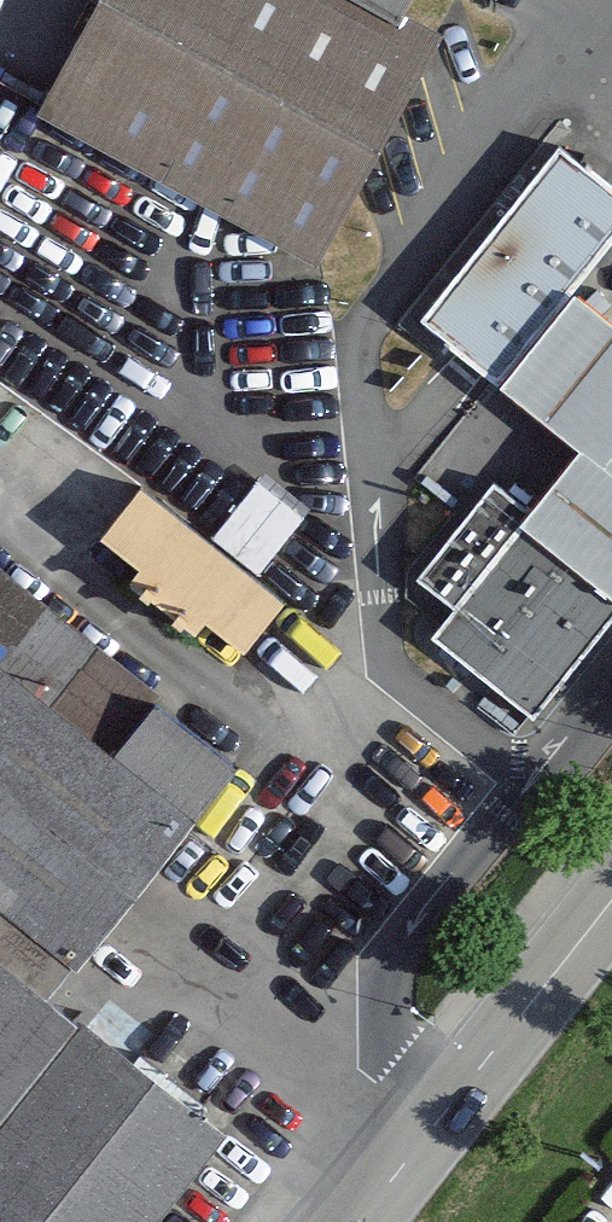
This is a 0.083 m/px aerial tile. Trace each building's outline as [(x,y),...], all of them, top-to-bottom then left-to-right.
[(398,18),(364,0),(101,0),(44,109),(319,254),(434,37),(398,18)] [(398,18),(408,0),(364,0),(398,18)] [(557,146),(418,320),(468,360),(494,381),(611,232),(611,189),(608,186),(557,146)] [(530,517),(611,583),(611,331),(576,302),(509,385),(586,447),(530,517)] [(489,484),(418,572),(459,605),(437,632),(532,708),(611,608),(611,583),(530,517),(489,484)] [(278,598),(139,486),(99,535),(135,563),(123,577),(187,629),(200,613),(240,645),(278,598)] [(152,697),(0,576),(0,664),(109,751),(152,697)] [(71,962),(232,761),(152,697),(109,751),(0,664),(0,906),(71,962)] [(43,998),(71,962),(0,906),(0,964),(43,998)] [(0,964),(0,1221),(148,1221),(217,1136),(43,998),(0,964)]
